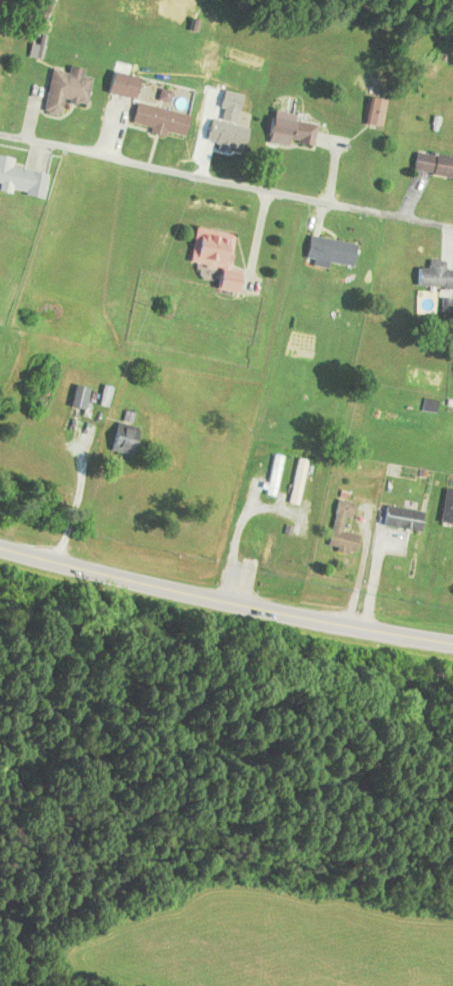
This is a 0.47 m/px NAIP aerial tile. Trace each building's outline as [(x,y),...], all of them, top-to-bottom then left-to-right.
[(84,104),(88,77),(79,76),(80,68),(65,66),(64,71),(48,68),(42,112),(59,114),(61,101),(84,104)] [(383,100),(366,98),(363,124),(380,126),(383,100)] [(180,139),(186,115),(133,101),(126,125),(180,139)] [(264,144),(312,145),(312,120),(264,119),(264,144)] [(414,150),(410,170),(452,178),(452,158),(414,150)] [(9,166),(11,158),(0,156),(0,189),(39,198),(44,174),(9,166)] [(232,234),(192,228),(187,263),(216,268),(213,289),(234,292),(237,272),(226,270),(232,234)] [(302,259),(348,266),(352,243),(306,235),(302,259)] [(451,269),(443,269),(443,260),(426,260),(426,268),(415,268),(415,289),(451,289),(451,269)] [(68,409),(87,412),(88,405),(84,404),(86,388),(72,385),(68,409)] [(110,387),(102,385),(97,404),(105,406),(110,387)] [(110,435),(108,450),(131,453),(136,427),(129,426),(130,420),(121,418),(118,437),(110,435)] [(286,503),(296,505),(306,461),(297,459),(286,503)] [(444,488),(437,521),(452,525),(452,490),(444,488)] [(349,520),(353,505),(336,500),(323,546),(352,553),(357,536),(339,531),(342,518),(349,520)] [(380,524),(417,532),(421,512),(383,505),(380,524)]
